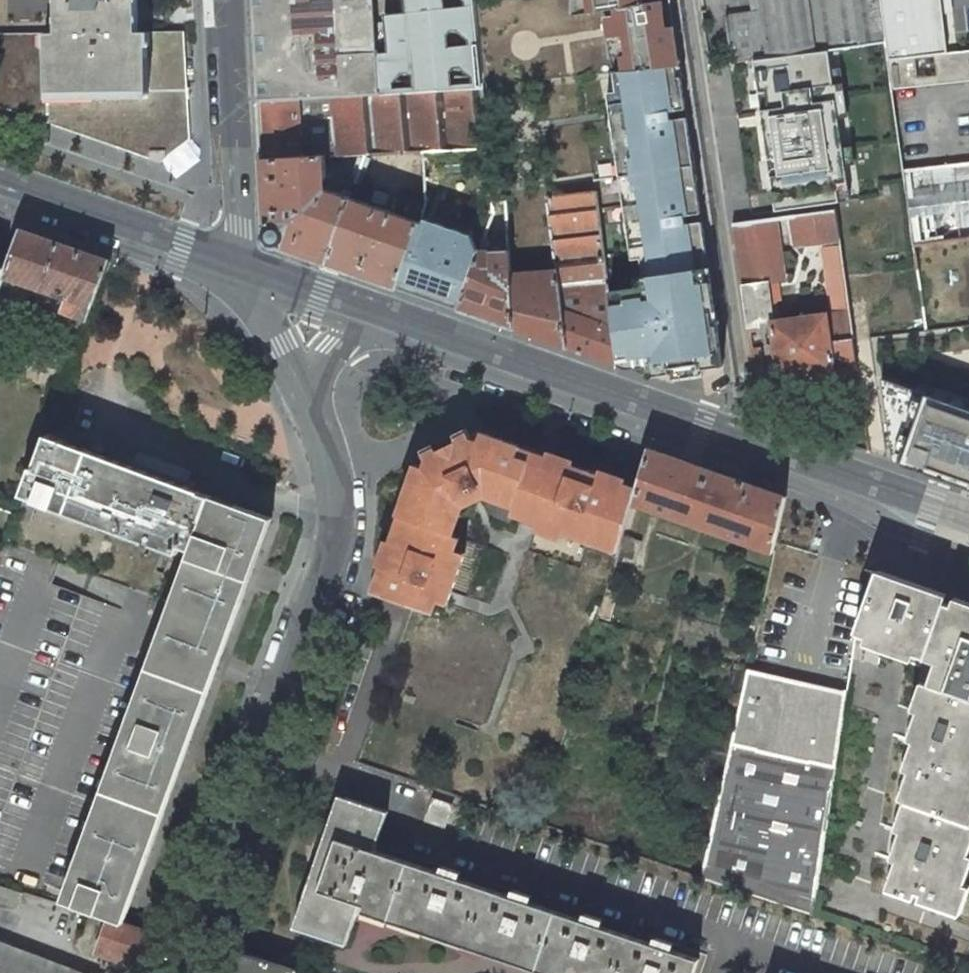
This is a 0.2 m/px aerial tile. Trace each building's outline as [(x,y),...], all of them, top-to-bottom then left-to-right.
[(57,33),(45,33),(0,34),(0,106),(160,162),(191,139),(188,98),(190,98),(190,87),(188,87),(185,31),(148,31),(138,31),(137,0),(57,0),(57,33)] [(259,100),(384,93),(377,0),(254,0),(259,100)] [(384,93),(482,88),(481,84),(474,0),(377,0),(384,93)] [(585,0),(572,0),(572,15),(587,13),(585,0)] [(587,13),(603,11),(613,9),(614,16),(620,57),(622,71),(679,66),(671,11),(669,0),(585,0),(587,13)] [(885,40),(880,0),(749,0),(751,12),(726,15),(731,61),(754,58),(815,52),(885,40)] [(940,0),(880,0),(885,40),(888,61),(947,54),(944,35),(940,0)] [(620,57),(614,16),(604,18),(607,34),(610,58),(620,57)] [(947,54),(968,51),(968,32),(944,35),(947,54)] [(841,247),(849,312),(853,340),(871,337),(878,336),(887,335),(925,332),(915,254),(914,247),(904,170),(892,88),(888,61),(885,40),(815,52),(836,212),(839,238),(841,247)] [(947,54),(888,61),(892,88),(968,80),(968,51),(947,54)] [(796,217),(836,212),(815,52),(754,58),(758,88),(777,220),(796,217)] [(618,364),(648,375),(721,364),(679,66),(622,71),(613,72),(615,92),(607,93),(617,156),(631,261),(639,259),(647,258),(651,284),(643,295),(610,300),(618,364)] [(384,93),(259,100),(262,158),(325,155),(337,154),(337,156),(349,156),(365,155),(422,152),(487,149),(482,88),(384,93)] [(321,183),(326,177),(325,155),(262,158),(265,221),(265,241),(328,263),(350,197),(338,193),(327,189),(321,183)] [(338,193),(350,197),(365,155),(349,156),(338,193)] [(914,247),(968,240),(968,162),(904,170),(914,247)] [(566,347),(618,364),(610,300),(609,292),(596,190),(548,195),(557,268),(566,347)] [(397,286),(420,222),(350,197),(328,263),(397,286)] [(479,250),(458,309),(513,328),(511,272),(511,249),(507,202),(494,203),(495,213),(484,238),(479,250)] [(799,244),(839,238),(836,212),(796,217),(799,244)] [(420,222),(397,286),(458,309),(479,250),(471,234),(426,219),(424,223),(420,222)] [(785,279),(777,220),(754,223),(734,225),(741,284),(748,328),(761,326),(760,324),(771,322),(778,373),(778,376),(857,366),(853,340),(849,312),(841,247),(829,249),(839,314),(827,315),(827,314),(774,321),(768,282),(785,279)] [(22,230),(8,268),(6,275),(64,296),(60,307),(66,310),(75,314),(88,319),(110,260),(22,230)] [(634,288),(609,292),(610,300),(643,295),(651,284),(647,258),(639,259),(642,278),(634,288)] [(5,277),(6,275),(8,268),(0,265),(0,292),(5,277)] [(513,328),(566,347),(557,268),(511,272),(513,328)] [(65,340),(75,314),(66,310),(56,336),(65,340)] [(772,374),(778,373),(771,322),(760,324),(761,326),(763,341),(767,345),(772,374)] [(63,346),(65,340),(56,336),(53,344),(64,348),(64,346),(63,346)] [(761,347),(751,347),(755,377),(765,375),(761,347)] [(884,380),(895,460),(968,487),(968,411),(884,380)] [(521,446),(482,433),(479,441),(473,439),(470,432),(457,439),(459,443),(440,452),(438,448),(425,454),(428,461),(425,467),(417,464),(408,489),(416,492),(398,543),(390,540),(381,566),(389,569),(380,595),(414,606),(426,610),(430,598),(439,601),(447,604),(465,553),(457,550),(461,537),(454,534),(465,504),(484,494),(515,505),(541,514),(538,523),(536,529),(562,538),(564,533),(567,524),(592,533),(589,542),(587,547),(616,558),(633,502),(634,499),(621,494),(625,484),(598,474),(594,485),(570,476),(573,465),(547,456),(543,467),(517,457),(521,446)] [(49,436),(47,435),(36,466),(33,465),(22,495),(28,497),(178,552),(180,546),(192,550),(200,529),(197,528),(200,521),(202,522),(212,496),(186,486),(132,466),(49,436)] [(543,467),(547,456),(521,446),(517,457),(543,467)] [(777,539),(786,496),(649,448),(644,465),(637,488),(634,499),(633,502),(775,552),(778,540),(777,539)] [(594,485),(598,474),(573,465),(570,476),(594,485)] [(621,494),(634,499),(637,488),(625,484),(621,494)] [(416,492),(408,489),(390,540),(398,543),(416,492)] [(141,688),(62,904),(108,918),(124,923),(272,518),(212,496),(202,522),(200,521),(197,528),(200,529),(192,550),(172,604),(141,688)] [(512,514),(538,523),(541,514),(515,505),(512,514)] [(592,533),(567,524),(564,533),(589,542),(592,533)] [(389,569),(381,566),(372,592),(380,595),(389,569)] [(887,889),(913,898),(916,892),(921,894),(919,900),(959,914),(968,886),(964,884),(968,868),(968,855),(968,854),(968,850),(968,603),(877,571),(856,633),(866,636),(864,643),(912,660),(914,653),(925,657),(924,659),(936,663),(929,684),(922,681),(911,710),(917,712),(907,740),(913,742),(904,769),(909,771),(900,798),(905,801),(895,829),(901,831),(891,859),(897,861),(887,889)] [(426,610),(435,613),(439,601),(430,598),(426,610)] [(700,877),(812,914),(846,692),(750,670),(747,669),(700,877)] [(339,795),(294,927),(300,929),(345,797),(339,795)] [(375,850),(388,812),(345,797),(300,929),(346,945),(361,904),(365,905),(567,972),(695,972),(700,959),(672,950),(674,944),(656,938),(654,944),(601,926),(603,920),(585,914),(583,920),(530,902),(532,896),(514,890),(512,896),(459,879),(461,872),(443,866),(441,873),(375,850)] [(451,806),(434,800),(427,820),(445,826),(451,806)] [(19,907),(24,892),(0,885),(0,901),(19,907)] [(365,905),(363,911),(546,972),(567,972),(365,905)] [(124,923),(108,918),(96,952),(143,968),(156,933),(124,923)] [(0,944),(0,972),(76,972),(0,944)] [(296,969),(244,953),(238,972),(295,972),(296,969)]
